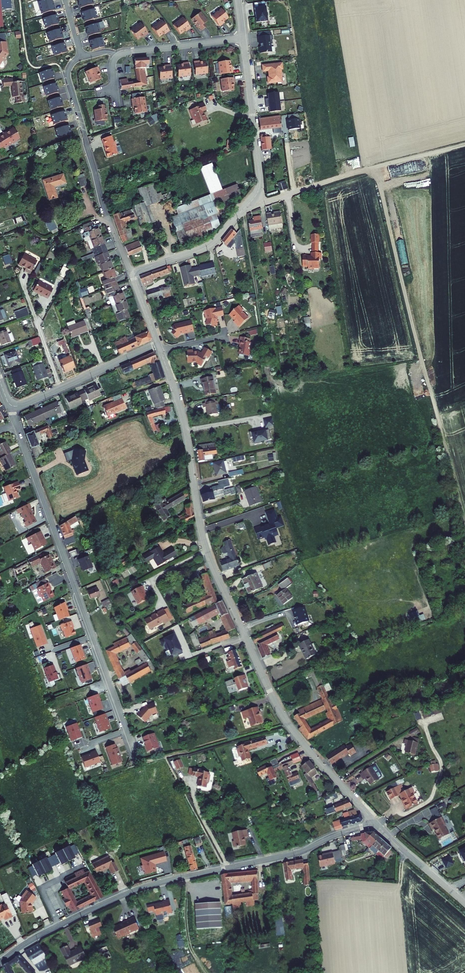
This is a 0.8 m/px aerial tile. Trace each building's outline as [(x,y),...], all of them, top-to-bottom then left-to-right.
[(41,14),(54,10),(51,0),(45,0),(38,2),(41,14)] [(79,8),(93,5),(92,0),(77,0),(79,8)] [(212,15),(221,25),(224,23),(223,22),(226,19),(229,16),(222,7),(212,15)] [(252,8),(253,22),(264,21),(262,7),(252,8)] [(95,9),(81,13),(84,22),(97,18),(95,9)] [(200,26),(203,29),(207,26),(204,23),(208,20),(201,11),(192,18),(195,21),(194,22),(199,27),(200,26)] [(43,19),(46,28),(58,24),(56,15),(43,19)] [(188,30),(192,27),(183,17),(174,24),(181,33),(184,31),(188,29),(188,30)] [(167,33),(170,30),(162,20),(152,27),(159,36),(162,34),(163,34),(166,32),(167,33)] [(145,36),(148,33),(140,23),(130,30),(137,39),(141,37),(144,35),(145,36)] [(98,24),(85,27),(88,36),(100,33),(98,24)] [(47,33),(50,42),(62,39),(60,29),(47,33)] [(269,40),(269,35),(255,36),(257,47),(256,47),(257,53),(268,52),(267,44),(269,44),(268,40),(269,40)] [(101,38),(89,41),(92,50),(104,47),(101,38)] [(1,42),(2,45),(0,45),(0,65),(10,53),(8,41),(1,42)] [(51,47),(54,56),(66,52),(64,43),(51,47)] [(148,64),(148,58),(136,58),(134,59),(135,68),(137,81),(132,82),(128,83),(127,79),(119,80),(121,89),(147,85),(144,68),(146,67),(146,64),(148,64)] [(198,60),(194,61),(196,74),(208,72),(207,61),(203,62),(203,61),(198,62),(198,60)] [(221,74),(234,72),(234,68),(233,68),(232,64),(231,60),(220,62),(221,74)] [(191,74),(189,61),(185,62),(185,63),(181,64),(177,65),(179,76),(191,74)] [(173,77),(171,63),(167,64),(167,65),(163,66),(159,67),(161,78),(173,77)] [(279,69),(278,63),(259,65),(260,71),(265,71),(266,77),(264,77),(265,83),(278,82),(277,77),(278,77),(277,69),(279,69)] [(100,69),(98,65),(86,70),(91,82),(101,77),(100,73),(98,69),(100,69)] [(39,73),(42,82),(54,79),(52,69),(39,73)] [(25,95),(23,80),(18,81),(14,82),(14,77),(9,78),(8,77),(4,78),(5,86),(13,85),(15,97),(17,96),(18,97),(19,102),(24,102),(24,101),(27,101),(26,95),(25,95)] [(236,81),(235,77),(222,79),(224,91),(235,89),(234,85),(235,85),(234,81),(236,81)] [(43,87),(46,96),(58,92),(56,83),(43,87)] [(278,101),(276,91),(266,93),(266,98),(262,98),(262,102),(278,101)] [(148,111),(145,96),(132,98),(134,105),(135,105),(136,109),(137,113),(148,111)] [(47,101),(50,110),(63,106),(60,97),(47,101)] [(208,109),(205,101),(197,105),(197,107),(191,109),(194,119),(196,118),(197,123),(208,119),(207,115),(206,115),(205,110),(208,109)] [(279,110),(278,101),(262,102),(263,107),(267,106),(268,111),(279,110)] [(105,108),(104,104),(99,105),(100,108),(95,109),(96,120),(108,119),(107,115),(108,115),(107,107),(105,108)] [(51,115),(53,124),(67,120),(64,112),(51,115)] [(281,115),(260,118),(261,128),(274,127),(275,132),(283,131),(281,115)] [(299,129),(298,119),(286,120),(287,127),(288,127),(288,130),(299,129)] [(55,130),(58,139),(71,135),(67,125),(55,130)] [(3,143),(0,145),(0,147),(1,149),(5,147),(13,142),(14,143),(17,141),(17,140),(21,138),(14,127),(10,130),(9,131),(8,132),(8,131),(5,133),(5,132),(0,135),(0,138),(3,143)] [(267,133),(261,133),(263,149),(271,148),(270,140),(269,140),(269,138),(268,138),(267,135),(267,133)] [(115,141),(113,135),(103,139),(107,150),(106,151),(108,157),(119,153),(116,146),(117,146),(116,141),(115,141)] [(85,167),(77,169),(80,177),(87,175),(85,167)] [(64,173),(45,179),(51,198),(59,196),(56,185),(67,181),(64,173)] [(286,181),(279,183),(281,190),(288,187),(286,181)] [(171,190),(158,195),(153,182),(139,187),(144,201),(171,191),(171,190)] [(213,229),(219,222),(213,207),(219,204),(218,203),(242,194),(238,184),(176,207),(178,214),(171,216),(175,225),(180,224),(191,241),(207,235),(213,229)] [(142,225),(152,221),(146,205),(160,200),(172,195),(171,191),(144,201),(135,204),(136,209),(134,210),(136,215),(138,214),(142,225)] [(120,210),(113,212),(123,241),(128,239),(126,233),(128,232),(126,228),(123,220),(136,215),(134,210),(121,214),(120,210)] [(268,212),(271,228),(285,226),(282,211),(274,213),(274,211),(268,212)] [(262,228),(264,228),(262,215),(255,216),(256,220),(250,220),(252,230),(262,228)] [(55,218),(48,221),(52,231),(59,228),(55,218)] [(94,224),(86,227),(87,231),(85,231),(87,235),(86,236),(88,240),(102,235),(99,226),(97,227),(96,224),(94,224)] [(182,245),(191,241),(180,224),(175,225),(182,245)] [(128,239),(135,236),(131,226),(126,228),(128,232),(126,233),(128,239)] [(230,248),(235,241),(236,242),(238,248),(237,249),(238,256),(246,255),(241,228),(237,233),(227,246),(230,248)] [(237,233),(232,229),(222,241),(227,246),(237,233)] [(105,243),(102,235),(88,240),(91,248),(93,247),(96,255),(107,252),(104,243),(105,243)] [(139,239),(126,244),(129,253),(142,248),(139,239)] [(107,251),(107,252),(96,255),(98,261),(100,264),(102,264),(104,271),(115,267),(112,259),(110,259),(107,251)] [(24,256),(21,261),(28,265),(27,268),(32,271),(40,258),(30,252),(29,253),(26,252),(24,252),(23,254),(24,256)] [(316,268),(321,268),(321,259),(321,253),(320,253),(314,253),(313,253),(313,256),(310,256),(308,255),(304,255),(304,266),(310,266),(310,268),(316,268)] [(2,256),(5,264),(12,262),(10,254),(2,256)] [(201,265),(201,266),(203,273),(203,276),(218,272),(216,262),(201,265)] [(64,263),(60,271),(65,274),(70,266),(64,263)] [(192,264),(182,266),(187,285),(196,283),(195,275),(203,273),(201,266),(193,268),(192,264)] [(150,282),(149,280),(174,270),(173,267),(169,269),(169,266),(142,276),(146,284),(150,282)] [(118,275),(115,267),(104,271),(101,272),(107,288),(120,284),(117,276),(118,275)] [(55,285),(41,276),(36,285),(46,291),(45,292),(49,294),(55,285)] [(122,291),(120,284),(107,288),(113,304),(127,299),(124,290),(122,291)] [(171,285),(149,293),(151,298),(164,293),(172,290),(171,285)] [(79,289),(82,296),(88,294),(86,287),(79,289)] [(130,307),(127,299),(113,304),(116,313),(119,312),(119,313),(129,309),(129,308),(130,307)] [(245,309),(240,305),(230,314),(234,317),(237,319),(235,321),(240,326),(250,317),(243,310),(245,309)] [(28,307),(20,311),(22,318),(31,315),(28,307)] [(218,316),(225,314),(224,308),(217,309),(217,308),(207,311),(207,313),(206,313),(207,318),(209,318),(209,319),(207,325),(213,326),(214,324),(218,325),(220,320),(218,320),(219,319),(218,316)] [(132,316),(129,309),(119,313),(122,320),(132,316)] [(89,318),(69,325),(72,335),(93,328),(89,318)] [(189,331),(195,329),(193,319),(177,323),(173,326),(176,329),(173,332),(177,336),(181,333),(182,334),(185,333),(186,331),(188,331),(189,331)] [(0,332),(0,337),(2,343),(11,340),(7,329),(0,332)] [(122,342),(113,346),(117,356),(150,341),(152,338),(149,331),(128,340),(127,336),(121,339),(122,342)] [(252,338),(242,336),(240,344),(242,344),(240,352),(250,354),(253,342),(251,342),(252,338)] [(67,353),(63,355),(64,359),(61,360),(65,371),(76,367),(71,354),(72,354),(67,339),(60,341),(61,344),(64,344),(67,353)] [(189,349),(189,361),(198,360),(199,361),(200,362),(203,365),(208,355),(210,356),(214,350),(207,346),(203,352),(200,350),(199,350),(198,351),(196,351),(196,350),(195,350),(195,349),(189,349)] [(16,349),(6,353),(9,361),(10,365),(20,361),(16,349)] [(154,351),(121,366),(124,373),(151,360),(154,371),(152,372),(152,373),(134,380),(137,387),(166,377),(157,357),(156,357),(154,351)] [(42,363),(33,366),(38,380),(48,376),(48,378),(52,377),(49,368),(45,369),(42,363)] [(21,366),(12,369),(13,372),(18,386),(28,383),(21,366)] [(213,376),(201,378),(202,383),(204,383),(207,395),(217,393),(213,376)] [(84,390),(80,391),(85,401),(100,395),(95,384),(83,389),(84,390)] [(161,385),(151,389),(158,408),(166,405),(164,401),(166,400),(161,385)] [(85,401),(80,391),(77,393),(77,392),(65,397),(70,408),(85,401)] [(124,398),(105,404),(109,413),(128,407),(124,398)] [(217,400),(207,402),(206,403),(206,406),(208,406),(210,415),(219,412),(222,411),(223,410),(221,403),(219,403),(219,400),(217,400)] [(61,411),(57,402),(43,408),(44,408),(41,410),(45,419),(47,418),(61,411)] [(167,413),(165,407),(154,410),(156,416),(167,413)] [(41,410),(40,409),(24,417),(28,426),(45,419),(41,410)] [(154,416),(156,416),(154,410),(148,412),(149,416),(155,431),(160,429),(154,416)] [(271,421),(270,414),(262,416),(263,423),(265,423),(271,421)] [(47,424),(25,433),(32,448),(39,445),(35,437),(41,435),(39,430),(44,428),(48,434),(52,432),(48,423),(47,424)] [(256,428),(255,426),(246,428),(247,433),(250,432),(252,440),(259,439),(258,437),(268,435),(267,426),(265,426),(256,428)] [(8,439),(0,443),(0,447),(5,456),(12,451),(15,450),(8,439)] [(197,443),(198,448),(217,445),(215,439),(197,443)] [(35,457),(42,453),(39,445),(32,448),(35,457)] [(198,448),(195,449),(198,461),(208,459),(208,457),(214,456),(213,451),(218,450),(217,445),(198,448)] [(85,449),(73,447),(73,448),(63,451),(66,460),(71,458),(71,459),(76,473),(88,469),(84,458),(85,449)] [(19,464),(12,451),(5,456),(2,457),(9,469),(19,464)] [(277,453),(268,453),(269,461),(277,460),(277,453)] [(224,460),(214,462),(217,475),(227,473),(226,470),(229,469),(227,460),(224,461),(224,460)] [(223,484),(203,489),(204,494),(223,489),(223,488),(225,488),(224,486),(236,483),(236,480),(233,481),(231,477),(222,479),(223,484)] [(24,487),(20,480),(7,486),(9,492),(13,500),(24,495),(21,490),(20,491),(19,489),(24,487)] [(233,486),(225,488),(223,488),(223,489),(204,494),(203,494),(205,502),(216,499),(216,498),(215,496),(220,494),(224,493),(224,495),(230,493),(231,495),(235,493),(233,486)] [(257,486),(245,490),(246,494),(247,494),(249,500),(247,500),(249,505),(261,502),(257,486)] [(186,489),(163,503),(162,504),(165,509),(163,510),(167,516),(170,515),(166,508),(189,494),(186,489)] [(161,500),(155,503),(164,518),(167,516),(163,510),(165,509),(162,504),(163,503),(161,500)] [(33,506),(31,502),(18,509),(20,513),(23,511),(28,520),(26,521),(29,526),(39,521),(32,507),(33,506)] [(194,517),(192,502),(186,505),(187,514),(180,517),(183,523),(194,517)] [(74,535),(70,524),(79,521),(77,515),(60,524),(65,538),(64,538),(66,544),(77,540),(75,534),(74,535)] [(267,527),(262,528),(261,527),(255,528),(257,538),(269,536),(267,527)] [(44,537),(45,537),(42,530),(28,537),(30,542),(32,541),(36,549),(48,543),(46,538),(45,539),(44,537)] [(231,557),(221,561),(224,569),(240,562),(230,537),(228,538),(233,550),(229,552),(231,557)] [(224,540),(229,552),(233,550),(228,538),(224,540)] [(289,544),(269,552),(271,557),(291,548),(289,544)] [(161,545),(145,555),(148,560),(155,555),(160,563),(178,552),(174,546),(165,551),(161,545)] [(41,559),(38,554),(29,559),(33,566),(42,562),(47,572),(57,567),(51,553),(41,559)] [(92,568),(88,556),(78,559),(79,564),(80,563),(81,566),(82,571),(92,568)] [(257,571),(242,578),(249,591),(263,584),(257,571)] [(208,606),(219,601),(208,574),(202,577),(210,595),(192,603),(184,607),(187,612),(206,603),(208,606)] [(294,582),(290,576),(281,583),(286,589),(279,594),(287,603),(296,596),(289,587),(294,582)] [(49,582),(46,578),(37,583),(39,587),(39,588),(40,589),(39,592),(41,596),(44,597),(45,601),(55,596),(52,589),(53,588),(50,582),(49,582)] [(132,590),(139,602),(148,597),(144,589),(145,588),(143,584),(132,590)] [(98,586),(89,589),(91,597),(101,594),(98,586)] [(67,608),(65,601),(54,606),(58,619),(69,615),(67,609),(67,608)] [(229,613),(223,601),(189,618),(193,626),(220,612),(222,616),(229,613)] [(310,621),(306,605),(292,609),(296,625),(310,621)] [(165,623),(171,620),(165,609),(165,608),(159,611),(159,612),(146,619),(151,629),(164,622),(165,623)] [(168,608),(165,609),(171,620),(174,618),(168,608)] [(229,613),(222,616),(224,621),(231,618),(229,613)] [(237,629),(231,618),(224,621),(228,630),(216,635),(215,631),(210,633),(210,634),(199,638),(200,643),(202,646),(230,636),(229,632),(237,629)] [(71,620),(60,624),(63,631),(64,630),(66,636),(75,633),(73,626),(74,626),(71,620)] [(285,622),(254,636),(257,642),(259,642),(261,647),(259,647),(264,657),(271,653),(266,644),(283,636),(281,630),(287,627),(285,622)] [(47,642),(40,623),(30,627),(36,646),(47,642)] [(199,638),(196,632),(190,636),(194,645),(200,643),(199,638)] [(177,639),(175,633),(161,640),(163,645),(165,644),(167,649),(170,648),(172,654),(178,651),(179,654),(183,652),(179,642),(177,643),(175,640),(177,639)] [(131,646),(127,639),(114,645),(115,647),(107,651),(116,670),(121,679),(127,677),(130,683),(156,669),(151,662),(137,642),(136,643),(135,641),(134,640),(131,643),(133,645),(132,645),(146,666),(133,672),(131,670),(124,673),(116,654),(128,647),(129,649),(131,648),(130,646),(131,646)] [(310,640),(301,644),(303,649),(304,649),(306,653),(305,654),(308,659),(317,654),(310,640)] [(82,651),(80,643),(70,647),(75,661),(85,657),(83,653),(82,651)] [(225,653),(222,646),(212,650),(215,657),(225,653)] [(237,649),(228,652),(228,654),(227,654),(229,660),(227,661),(230,666),(234,665),(235,668),(243,665),(237,649)] [(60,678),(58,673),(56,673),(53,664),(50,665),(48,661),(42,663),(48,681),(53,679),(54,680),(60,678)] [(90,670),(87,663),(76,667),(77,669),(76,670),(77,675),(79,674),(81,681),(91,678),(89,671),(90,670)] [(331,699),(317,670),(311,673),(329,711),(326,712),(330,720),(312,730),(305,718),(326,708),(322,700),(311,705),(311,704),(304,707),(306,711),(299,714),(305,725),(302,726),(309,738),(344,720),(334,697),(331,699)] [(247,678),(245,674),(235,677),(236,681),(234,681),(233,678),(225,680),(227,686),(237,682),(239,689),(248,686),(245,678),(247,678)] [(125,686),(130,683),(127,677),(121,679),(125,686)] [(100,699),(98,693),(87,697),(92,712),(103,708),(101,703),(99,702),(98,700),(100,699)] [(145,722),(152,714),(158,712),(155,703),(147,706),(142,712),(141,711),(137,715),(145,722)] [(259,706),(255,707),(260,719),(262,723),(265,723),(263,715),(262,716),(261,711),(259,706)] [(255,707),(244,710),(245,718),(251,717),(252,721),(260,719),(255,707)] [(106,717),(105,713),(94,716),(100,731),(110,727),(108,722),(107,722),(105,717),(106,717)] [(79,728),(76,722),(66,726),(71,740),(76,738),(76,739),(82,737),(80,731),(79,730),(78,729),(79,728)] [(411,736),(420,733),(418,728),(409,731),(411,736)] [(154,733),(142,737),(144,742),(145,741),(148,751),(159,747),(154,733)] [(244,744),(242,745),(244,751),(243,756),(244,755),(246,760),(254,758),(252,752),(251,752),(250,749),(270,742),(268,735),(244,743),(244,744)] [(420,741),(405,738),(405,743),(408,743),(407,752),(418,753),(420,741)] [(116,747),(115,743),(106,746),(112,764),(121,761),(122,759),(120,754),(119,755),(118,752),(119,752),(117,747),(116,747)] [(330,754),(334,762),(352,752),(354,755),(359,752),(355,744),(350,747),(348,744),(330,754)] [(100,761),(96,750),(90,752),(91,752),(81,756),(85,767),(100,761)] [(302,761),(299,753),(290,756),(291,759),(293,764),(302,761)] [(184,764),(181,757),(176,759),(180,766),(184,764)] [(288,766),(293,764),(291,759),(290,759),(289,757),(285,759),(285,761),(282,762),(290,783),(300,779),(298,773),(292,775),(288,766)] [(319,772),(310,761),(302,766),(306,771),(303,773),(314,793),(318,790),(312,780),(318,775),(318,773),(319,772)] [(266,766),(257,770),(259,776),(267,772),(271,780),(276,778),(271,767),(267,768),(266,766)] [(379,779),(371,766),(360,773),(364,779),(366,777),(371,784),(379,779)] [(207,770),(196,768),(194,775),(201,776),(200,779),(198,785),(207,787),(208,782),(209,782),(211,774),(210,774),(210,772),(206,771),(207,770)] [(413,789),(405,793),(404,793),(400,786),(389,791),(392,799),(402,794),(406,802),(405,803),(408,808),(419,803),(415,795),(416,794),(413,789)] [(336,793),(325,798),(326,802),(338,797),(336,793)] [(353,806),(348,799),(325,808),(328,815),(337,812),(353,806)] [(429,810),(434,820),(440,817),(435,807),(429,810)] [(344,820),(333,824),(335,831),(342,828),(342,826),(352,823),(352,825),(362,822),(363,821),(361,816),(360,814),(356,815),(355,812),(342,816),(344,820)] [(445,826),(440,817),(434,820),(428,824),(431,831),(433,830),(435,834),(438,840),(448,835),(443,827),(445,826)] [(248,829),(233,833),(235,841),(234,842),(235,848),(247,845),(245,837),(249,836),(248,829)] [(365,842),(371,847),(380,836),(376,832),(363,834),(364,836),(354,838),(354,841),(364,840),(365,842)] [(386,841),(380,836),(371,847),(376,852),(386,841)] [(450,837),(440,842),(442,847),(452,842),(450,837)] [(191,841),(185,842),(192,869),(198,868),(191,841)] [(392,846),(386,841),(376,852),(383,857),(385,854),(387,857),(394,849),(391,848),(392,846)] [(69,847),(68,845),(61,849),(67,861),(74,857),(72,853),(78,851),(74,844),(69,847)] [(61,849),(55,852),(55,854),(50,856),(54,863),(59,860),(60,864),(67,861),(61,849)] [(158,850),(141,856),(143,862),(141,863),(142,868),(144,867),(145,871),(156,868),(154,861),(161,859),(161,858),(166,857),(164,850),(159,851),(158,850)] [(322,866),(337,863),(335,851),(327,853),(327,854),(320,856),(322,866)] [(113,862),(109,855),(93,863),(98,873),(105,870),(105,869),(108,867),(108,868),(110,867),(113,873),(119,869),(115,861),(113,862)] [(45,857),(38,860),(44,872),(51,869),(49,865),(54,863),(50,856),(46,858),(45,857)] [(443,862),(447,869),(454,865),(450,858),(443,862)] [(44,872),(38,860),(31,864),(32,865),(27,868),(30,875),(35,872),(37,876),(44,872)] [(304,860),(285,862),(288,880),(293,879),(292,870),(304,867),(306,886),(311,885),(309,861),(304,862),(304,860)] [(135,864),(130,867),(134,875),(139,872),(135,864)] [(259,893),(259,892),(258,871),(230,872),(223,874),(227,904),(233,903),(242,901),(247,901),(256,899),(259,899),(259,893)] [(92,894),(85,898),(87,903),(102,896),(89,872),(85,874),(79,877),(66,883),(66,884),(65,885),(64,888),(65,889),(62,891),(66,898),(63,900),(66,905),(69,903),(73,910),(84,905),(81,899),(76,902),(69,888),(86,881),(92,894)] [(32,901),(33,902),(37,896),(28,889),(22,896),(23,896),(21,899),(23,912),(34,910),(33,905),(32,905),(32,902),(32,901)] [(7,891),(4,893),(4,894),(3,895),(6,903),(2,904),(2,903),(0,904),(0,919),(2,918),(2,917),(5,915),(6,919),(13,915),(18,913),(7,891)] [(162,904),(157,905),(161,915),(162,914),(162,915),(167,913),(170,914),(173,914),(170,900),(163,901),(163,902),(161,903),(162,904)] [(156,916),(161,915),(157,905),(154,905),(154,904),(153,904),(146,905),(148,912),(155,911),(156,916)] [(114,926),(119,936),(120,936),(125,934),(125,935),(131,933),(131,932),(137,929),(136,929),(140,927),(135,916),(125,921),(126,923),(122,925),(121,923),(114,926)] [(102,924),(100,918),(88,922),(93,935),(98,934),(97,931),(100,929),(99,925),(102,924)] [(276,935),(285,935),(284,919),(275,920),(276,935)] [(183,934),(177,936),(180,947),(186,946),(183,934)] [(66,945),(60,948),(68,965),(86,957),(81,947),(70,952),(66,945)] [(108,946),(100,949),(103,959),(111,956),(108,946)] [(49,964),(42,948),(29,957),(38,970),(49,964)] [(19,954),(8,963),(8,965),(3,967),(6,972),(12,972),(9,967),(17,961),(27,972),(35,972),(19,954)]
